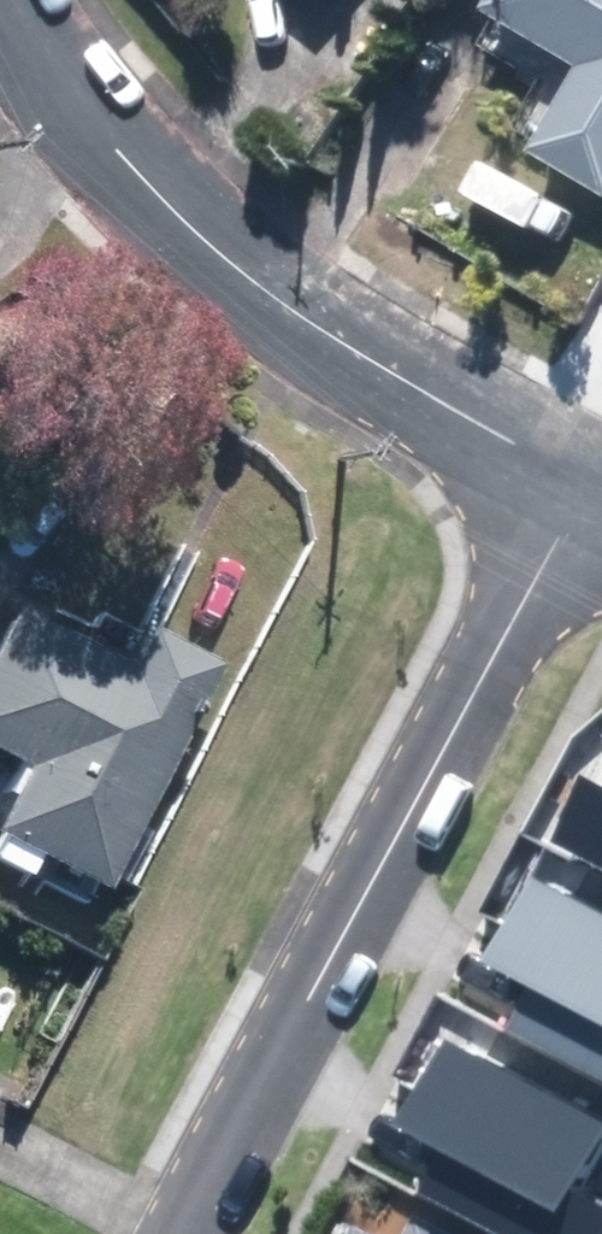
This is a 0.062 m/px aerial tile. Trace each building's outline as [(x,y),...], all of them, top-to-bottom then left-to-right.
[(484,9),(584,67),(535,152),(601,191),(601,0),(489,0),(484,9)] [(208,669),(142,635),(122,673),(8,615),(0,630),(0,748),(24,760),(0,806),(0,834),(96,884),(208,669)] [(548,841),(601,869),(601,793),(579,781),(548,841)] [(485,964),(530,989),(509,1027),(601,1078),(601,917),(532,878),(485,964)] [(397,1126),(443,1151),(422,1189),(504,1233),(601,1233),(601,1209),(571,1192),(601,1135),(601,1127),(444,1040),(397,1126)] [(414,1219),(407,1233),(444,1233),(414,1219)]
